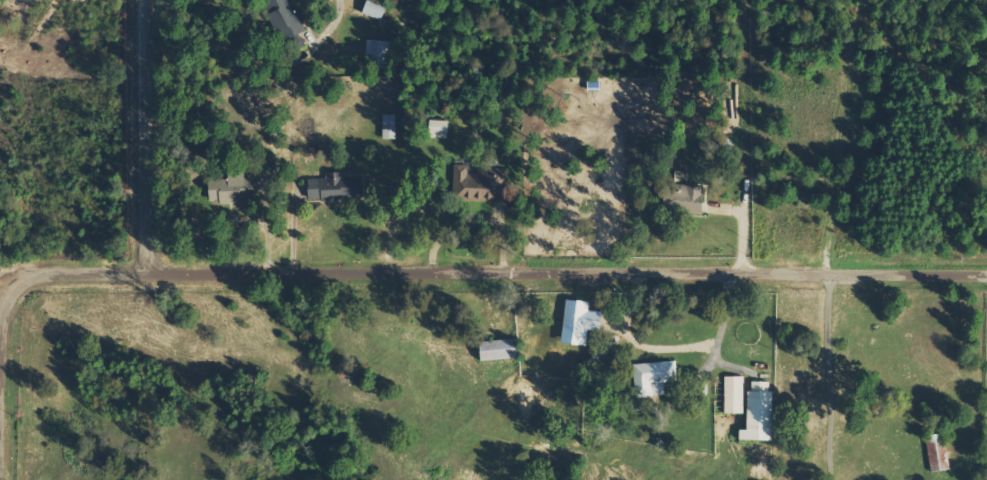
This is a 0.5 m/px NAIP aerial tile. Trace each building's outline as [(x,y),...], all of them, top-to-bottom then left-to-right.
[(382,4),(363,0),(362,0),(359,15),(378,19),(382,4)] [(382,60),(383,41),(363,40),(363,59),(382,60)] [(380,114),(381,138),(395,138),(394,114),(380,114)] [(446,138),(446,121),(426,120),(425,137),(446,138)] [(475,167),(475,174),(466,174),(467,165),(453,165),(451,198),(494,201),(495,185),(506,186),(507,169),(475,167)] [(215,179),(216,203),(250,202),(250,178),(241,178),(241,172),(226,172),(226,178),(215,179)] [(355,177),(340,177),(340,172),(323,173),(323,178),(304,179),(305,201),(356,198),(355,177)] [(658,208),(699,214),(702,188),(670,183),(668,193),(661,192),(658,208)] [(587,302),(562,299),(558,343),(583,346),(585,330),(596,331),(598,312),(586,311),(587,302)] [(514,340),(475,340),(475,360),(514,359),(514,340)] [(629,364),(631,398),(650,397),(649,385),(657,385),(657,382),(674,381),(673,361),(629,364)] [(723,376),(722,413),(741,413),(741,376),(723,376)] [(735,440),(766,440),(768,382),(749,381),(749,391),(743,391),(743,430),(735,430),(735,440)]
